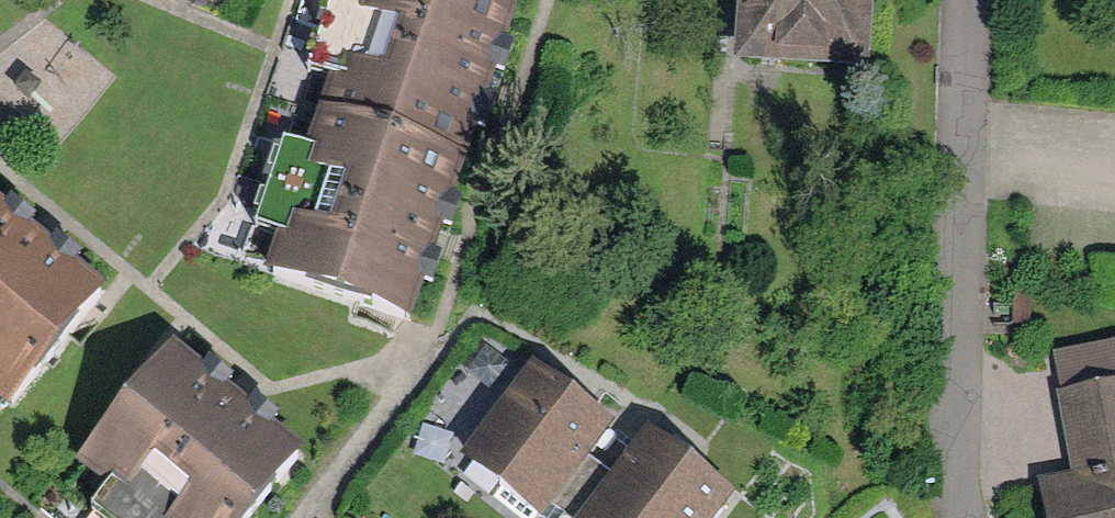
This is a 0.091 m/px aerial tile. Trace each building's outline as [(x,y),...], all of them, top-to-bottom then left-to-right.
[(300,76),(320,82),(310,111),(466,162),(519,0),(325,0),(300,76)] [(723,72),(855,76),(858,0),(725,0),(723,72)] [(414,322),(466,162),(310,111),(294,160),(263,150),(238,228),(266,237),(255,271),(414,322)] [(0,230),(0,409),(4,412),(90,298),(0,230)] [(157,344),(70,459),(95,478),(80,497),(107,517),(238,517),(293,446),(157,344)] [(1044,365),(1061,491),(1034,495),(1037,517),(1114,517),(1114,354),(1044,365)] [(600,422),(522,365),(456,457),(533,513),(543,500),(573,458),(600,422)] [(639,429),(602,479),(574,517),(709,517),(727,494),(639,429)] [(573,458),(543,500),(569,517),(574,517),(602,479),(573,458)]
